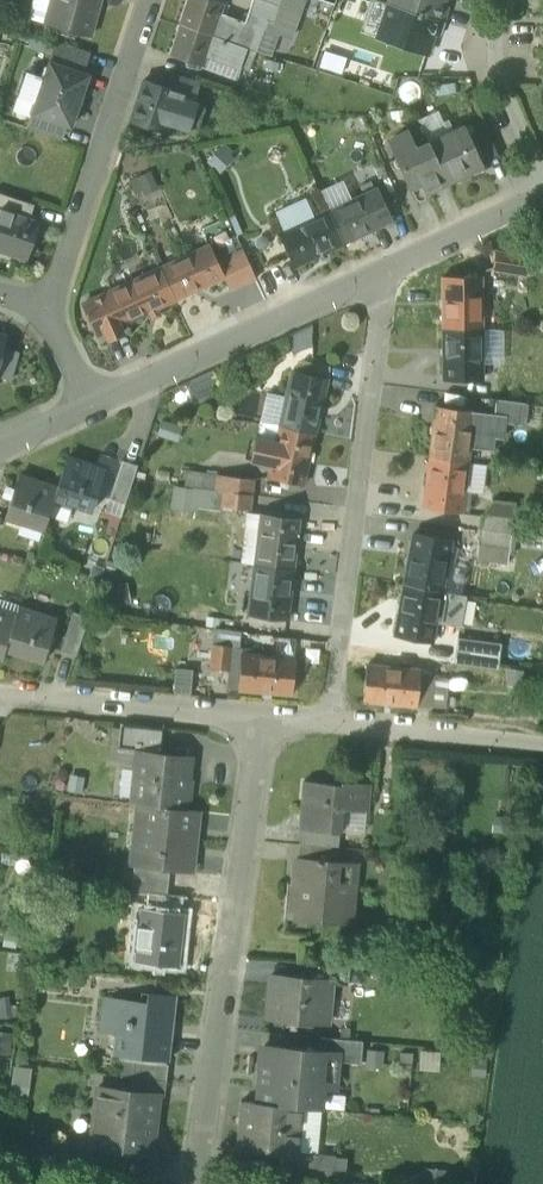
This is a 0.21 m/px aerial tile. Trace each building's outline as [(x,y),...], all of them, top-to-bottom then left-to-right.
[(45,25),(52,0),(33,0),(27,19),(45,25)] [(90,37),(97,15),(93,14),(97,0),(52,0),(45,25),(90,37)] [(213,36),(220,15),(223,5),(208,0),(189,0),(180,25),(213,36)] [(265,30),(268,21),(273,23),(279,6),(262,0),(253,0),(246,23),(220,15),(213,36),(247,48),(257,51),(265,30)] [(279,6),(273,23),(268,21),(265,30),(278,35),(291,39),(303,4),(291,0),(281,0),(279,6)] [(390,5),(376,0),(371,0),(360,33),(379,39),(390,5)] [(390,5),(419,14),(423,2),(442,8),(442,6),(444,0),(392,0),(390,5)] [(423,2),(419,14),(415,27),(434,33),(433,35),(440,37),(445,23),(449,9),(442,6),(442,8),(423,2)] [(415,27),(419,14),(390,5),(379,39),(427,55),(433,35),(434,33),(415,27)] [(203,67),(206,57),(213,36),(180,25),(170,56),(203,67)] [(270,55),(278,35),(265,30),(257,51),(270,55)] [(247,48),(213,36),(206,57),(240,69),(247,48)] [(50,63),(82,73),(87,54),(55,46),(50,63)] [(247,48),(240,69),(250,72),(257,51),(247,48)] [(347,58),(325,51),(319,67),(342,75),(347,58)] [(206,57),(203,67),(202,69),(235,81),(240,69),(206,57)] [(50,63),(45,79),(28,73),(20,98),(36,104),(33,114),(65,125),(71,127),(89,76),(82,73),(50,63)] [(183,101),(194,104),(201,83),(171,74),(166,89),(185,95),(183,101)] [(131,121),(172,134),(175,125),(189,129),(196,105),(194,104),(183,101),(185,95),(166,89),(144,81),(131,121)] [(15,112),(32,118),(33,114),(36,104),(20,98),(15,112)] [(430,145),(455,133),(449,120),(443,122),(438,111),(419,120),(430,145)] [(28,128),(60,139),(65,125),(33,114),(32,118),(28,128)] [(485,163),(485,164),(499,157),(485,127),(471,133),(472,134),(470,135),(482,164),(485,163)] [(455,133),(430,145),(447,182),(483,165),(482,164),(470,135),(466,128),(455,133)] [(424,192),(447,182),(430,145),(417,151),(409,133),(390,142),(410,188),(420,183),(424,192)] [(238,156),(226,143),(207,162),(219,175),(238,156)] [(160,190),(151,171),(136,178),(145,196),(160,190)] [(320,191),(330,211),(353,201),(343,180),(320,191)] [(353,201),(330,211),(345,244),(393,222),(378,189),(353,201)] [(30,219),(35,206),(0,194),(0,209),(30,219)] [(275,211),(284,232),(315,218),(306,197),(275,211)] [(27,262),(41,222),(30,219),(0,209),(0,253),(27,262)] [(296,266),(345,244),(330,211),(315,218),(284,232),(281,233),(296,266)] [(209,246),(160,268),(175,301),(224,279),(223,278),(216,263),(209,246)] [(226,277),(232,291),(256,280),(243,250),(216,263),(223,278),(226,277)] [(495,269),(527,275),(530,258),(497,253),(495,269)] [(127,323),(175,301),(160,268),(112,290),(116,300),(127,323)] [(443,278),(444,329),(482,329),(482,277),(443,278)] [(112,290),(106,293),(110,303),(116,300),(112,290)] [(88,313),(102,342),(130,329),(127,323),(116,300),(110,303),(106,293),(85,302),(89,313),(88,313)] [(482,329),(483,361),(504,361),(503,328),(482,329)] [(483,361),(482,329),(444,329),(444,380),(483,380),(483,361)] [(10,384),(20,352),(1,346),(0,351),(0,381),(10,384)] [(301,375),(327,381),(330,368),(304,362),(301,375)] [(223,392),(213,370),(189,382),(199,403),(223,392)] [(286,397),(280,426),(315,434),(327,381),(301,375),(292,373),(286,397)] [(266,392),(259,423),(280,426),(286,397),(266,392)] [(505,424),(526,427),(529,405),(496,401),(494,415),(505,417),(505,424)] [(468,463),(470,449),(475,413),(475,412),(437,407),(430,458),(468,463)] [(494,415),(475,413),(470,449),(492,451),(494,439),(502,440),(505,424),(505,417),(494,415)] [(183,427),(162,420),(157,436),(178,442),(183,427)] [(276,442),(280,426),(259,423),(256,437),(258,437),(276,442)] [(303,485),(315,434),(280,426),(276,442),(271,467),(268,477),(303,485)] [(252,462),(271,467),(276,442),(258,437),(252,462)] [(98,496),(110,500),(123,461),(100,454),(96,467),(106,470),(98,496)] [(68,458),(58,489),(56,495),(75,501),(73,506),(92,513),(98,496),(106,470),(96,467),(68,458)] [(465,491),(468,463),(430,458),(424,509),(462,514),(465,491)] [(110,500),(126,505),(138,466),(123,461),(110,500)] [(468,463),(465,491),(483,493),(487,465),(468,463)] [(185,487),(200,489),(216,491),(218,476),(188,472),(185,487)] [(49,517),(56,495),(58,489),(20,476),(7,514),(23,519),(46,527),(49,517)] [(216,491),(224,493),(252,496),(254,480),(218,476),(216,491)] [(197,511),(198,504),(200,489),(185,487),(174,486),(171,509),(197,511)] [(224,493),(216,491),(200,489),(198,504),(222,508),(224,493)] [(250,511),(252,496),(224,493),(222,508),(250,511)] [(68,523),(73,506),(75,501),(56,495),(49,517),(68,523)] [(493,500),(482,515),(514,519),(516,503),(493,500)] [(240,563),(255,565),(262,514),(247,512),(240,563)] [(262,514),(255,565),(293,570),(300,519),(262,514)] [(512,534),(514,519),(482,515),(480,530),(512,534)] [(41,542),(46,527),(23,519),(18,534),(41,542)] [(480,530),(478,546),(510,550),(512,534),(480,530)] [(414,535),(404,585),(442,592),(448,562),(452,542),(414,535)] [(476,560),(509,564),(510,550),(478,546),(476,560)] [(442,592),(461,595),(467,565),(448,562),(442,592)] [(287,621),(293,570),(255,565),(249,616),(287,621)] [(128,583),(111,586),(115,607),(132,604),(128,583)] [(437,621),(442,592),(404,585),(395,636),(433,643),(437,621)] [(461,595),(442,592),(437,621),(460,626),(465,596),(461,595)] [(19,608),(20,605),(0,598),(0,612),(16,617),(19,608)] [(19,608),(16,617),(6,646),(45,658),(57,620),(19,608)] [(6,646),(16,617),(0,612),(0,654),(3,655),(5,651),(6,646)] [(62,651),(77,656),(90,618),(74,613),(62,651)] [(98,615),(92,624),(90,633),(100,640),(112,625),(98,615)] [(233,648),(240,649),(240,648),(241,633),(220,630),(218,644),(233,646),(233,648)] [(500,645),(458,639),(454,663),(497,669),(500,645)] [(229,671),(230,671),(233,648),(233,646),(218,644),(214,644),(211,668),(229,671)] [(6,646),(5,651),(43,663),(45,658),(6,646)] [(239,691),(292,696),(295,659),(262,656),(263,650),(240,648),(240,649),(233,648),(230,671),(229,671),(227,690),(239,691)] [(401,661),(430,664),(431,655),(402,651),(401,661)] [(401,661),(400,669),(367,665),(364,702),(417,707),(431,708),(434,677),(435,664),(430,664),(401,661)] [(525,671),(508,668),(506,685),(522,688),(525,671)] [(176,669),(174,693),(192,695),(194,670),(176,669)] [(450,678),(434,677),(431,708),(447,710),(450,678)] [(138,753),(161,755),(164,729),(121,724),(121,729),(118,751),(138,753)] [(106,764),(111,766),(137,769),(138,753),(118,751),(121,729),(111,728),(106,764)] [(133,804),(141,805),(185,810),(187,797),(189,797),(191,783),(189,782),(191,759),(161,755),(138,753),(137,769),(133,804)] [(86,777),(70,773),(66,791),(82,794),(86,777)] [(301,829),(340,833),(342,809),(367,811),(368,812),(371,784),(342,781),(342,784),(304,781),(299,829),(301,829)] [(197,811),(185,810),(141,805),(137,836),(194,842),(197,811)] [(342,809),(340,833),(365,835),(367,811),(342,809)] [(301,829),(300,844),(339,848),(340,833),(301,829)] [(190,873),(194,842),(137,836),(134,867),(135,867),(170,871),(190,873)] [(337,862),(339,848),(300,844),(299,859),(337,862)] [(292,918),(318,920),(318,915),(344,917),(347,891),(353,892),(356,864),(337,862),(299,859),(297,859),(292,918)] [(132,890),(167,894),(170,871),(135,867),(132,890)] [(125,906),(140,908),(147,909),(149,894),(126,892),(125,906)] [(147,909),(182,913),(184,898),(149,894),(147,909)] [(134,962),(180,968),(186,913),(182,913),(147,909),(140,908),(134,962)] [(331,984),(347,986),(349,969),(307,965),(305,979),(332,981),(331,984)] [(298,1026),(312,1027),(313,1026),(313,1022),(320,1023),(321,1009),(329,1010),(331,984),(332,981),(305,979),(270,976),(266,1018),(297,1021),(297,1025),(298,1026)] [(114,1054),(169,1060),(176,996),(149,993),(148,1003),(104,998),(100,1032),(117,1034),(115,1052),(114,1052),(114,1054)] [(0,996),(0,1019),(13,1017),(9,995),(0,996)] [(321,1009),(320,1023),(328,1024),(329,1010),(321,1009)] [(0,1031),(0,1053),(9,1055),(13,1033),(0,1031)] [(337,1061),(361,1064),(363,1041),(320,1037),(319,1051),(337,1053),(337,1061)] [(266,1089),(265,1103),(302,1107),(318,1108),(321,1086),(334,1087),(337,1061),(337,1053),(319,1051),(264,1046),(260,1088),(266,1089)] [(384,1051),(367,1049),(366,1067),(383,1068),(384,1051)] [(441,1052),(421,1050),(420,1069),(439,1071),(441,1052)] [(159,1096),(164,1096),(166,1080),(168,1064),(122,1058),(121,1075),(133,1076),(131,1090),(159,1094),(159,1096)] [(486,1077),(488,1061),(473,1058),(471,1075),(486,1077)] [(32,1068),(14,1065),(9,1098),(28,1101),(32,1068)] [(124,1150),(152,1153),(152,1151),(159,1096),(159,1094),(131,1090),(97,1086),(91,1146),(124,1150)] [(299,1153),(302,1107),(265,1103),(259,1103),(241,1102),(237,1149),(281,1153),(299,1155),(299,1153)] [(318,1155),(322,1108),(318,1108),(302,1107),(299,1153),(318,1155)] [(151,1179),(154,1179),(157,1152),(152,1151),(152,1153),(124,1150),(121,1176),(151,1179)] [(309,1178),(333,1180),(335,1157),(318,1155),(299,1153),(299,1155),(281,1153),(279,1175),(309,1178)] [(335,1157),(333,1180),(345,1182),(348,1158),(335,1157)] [(424,1183),(447,1183),(449,1169),(425,1167),(424,1183)]
